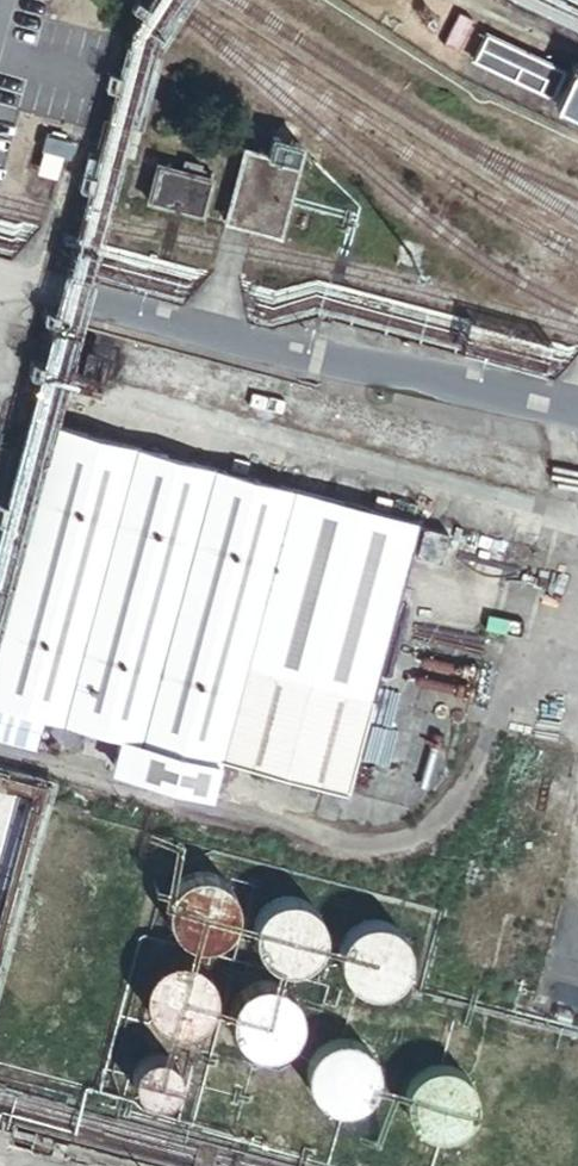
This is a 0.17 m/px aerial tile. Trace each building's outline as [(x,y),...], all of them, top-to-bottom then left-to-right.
[(484,35),(474,58),(555,97),(551,104),(577,117),(577,61),(571,57),(564,73),(484,35)] [(76,141),(49,135),(45,151),(72,158),(76,141)] [(275,235),(298,145),(270,137),(265,156),(242,150),(224,222),(275,235)] [(205,179),(155,165),(146,199),(196,213),(205,179)] [(50,426),(0,620),(0,706),(116,736),(107,772),(207,797),(217,757),(347,795),(411,518),(50,426)] [(237,918),(239,914),(240,909),(240,904),(240,899),(239,894),(237,890),(235,886),(233,881),(230,878),(226,875),(223,872),(218,869),(214,867),(209,866),(204,866),(199,866),(195,866),(190,867),(186,869),(181,871),(177,874),(174,877),(171,881),(168,885),(166,890),(164,894),(163,899),(163,904),(163,908),(164,913),(166,918),(168,922),(170,926),(173,930),(177,933),(181,936),(185,939),(189,940),(194,942),(199,942),(204,942),(208,942),(213,941),(218,939),(222,936),(226,934),(229,930),(232,927),(235,923),(237,918)] [(321,943),(322,938),(323,934),(323,929),(323,925),(322,920),(321,915),(319,910),(317,907),(313,903),(310,899),(306,897),(302,894),(297,892),(292,891),(288,891),(283,891),(278,891),(274,892),(269,894),(265,896),(261,899),(257,902),(254,906),(252,910),(249,915),(248,919),(247,924),(247,928),(247,934),(248,938),(249,943),(251,947),(254,951),(257,955),(260,958),(264,961),(269,964),(273,965),(278,967),(283,967),(287,967),(292,967),(297,966),(301,964),(305,962),(309,959),(313,955),(316,952),(319,948),(321,943)] [(406,965),(407,960),(408,955),(409,950),(408,945),(408,941),(406,936),(404,932),(402,928),(398,924),(395,920),(391,918),(387,915),(383,914),(378,912),(373,912),(368,912),(363,912),(359,913),(354,915),(350,917),(346,920),(342,924),(339,927),(337,931),(335,936),(333,940),(332,945),(332,949),(332,955),(333,959),(335,964),(336,968),(339,972),(342,976),(346,979),(350,982),(354,985),(358,987),(363,988),(368,988),(372,988),(377,988),(382,987),(386,985),(391,983),(395,980),(398,977),(401,973),(404,969),(406,965)] [(214,1008),(215,1003),(216,998),(216,993),(216,988),(215,984),(214,979),(212,975),(209,971),(206,967),(203,964),(199,961),(195,958),(190,957),(185,955),(181,955),(176,955),(171,955),(166,956),(162,958),(158,960),(154,963),(150,967),(147,970),(145,974),(142,979),(141,983),(140,988),(140,992),(140,998),(141,1002),(142,1007),(144,1011),(147,1015),(150,1019),(153,1023),(157,1025),(161,1028),(166,1030),(171,1031),(175,1031),(180,1031),(185,1031),(190,1030),(194,1028),(198,1026),(202,1023),(206,1020),(209,1016),(212,1012),(214,1008)] [(300,1027),(301,1022),(302,1017),(302,1013),(302,1008),(301,1003),(300,999),(298,994),(295,990),(292,986),(289,983),(285,980),(280,978),(276,976),(272,975),(266,974),(262,974),(257,975),(253,976),(248,978),(244,980),(240,983),(236,986),(233,990),(231,994),(228,998),(227,1003),(226,1007),(226,1012),(226,1017),(227,1022),(228,1026),(230,1031),(233,1035),(236,1039),(239,1042),(243,1045),(248,1047),(252,1049),(257,1050),(261,1051),(266,1051),(271,1050),(276,1049),(280,1047),(284,1045),(288,1042),(292,1039),(295,1035),(298,1031),(300,1027)] [(375,1086),(377,1082),(378,1077),(378,1072),(378,1068),(377,1063),(375,1058),(373,1054),(371,1050),(368,1046),(364,1043),(360,1040),(356,1038),(352,1036),(347,1035),(342,1034),(337,1034),(333,1034),(328,1036),(323,1037),(319,1040),(315,1042),(312,1046),(308,1050),(306,1053),(304,1058),(302,1062),(301,1067),(301,1072),(301,1077),(302,1082),(304,1086),(306,1090),(308,1094),(311,1099),(315,1102),(318,1104),(323,1107),(327,1109),(332,1110),(337,1111),(342,1111),(346,1110),(351,1109),(355,1107),(360,1105),(364,1102),(367,1099),(370,1095),(373,1091),(375,1086)] [(178,1081),(179,1075),(178,1069),(175,1064),(171,1059),(167,1056),(162,1054),(156,1053),(150,1054),(144,1056),(140,1059),(136,1064),(133,1069),(132,1074),(133,1081),(134,1086),(138,1091),(142,1095),(147,1098),(152,1099),(158,1099),(164,1098),(169,1095),(173,1091),(176,1087),(178,1081)] [(474,1113),(475,1108),(476,1104),(477,1098),(476,1094),(476,1089),(474,1085),(472,1080),(469,1076),(466,1072),(463,1069),(459,1066),(455,1064),(450,1062),(446,1061),(441,1060),(436,1060),(431,1061),(427,1062),(422,1064),(418,1066),(414,1069),(410,1072),(407,1076),(405,1080),(403,1084),(401,1089),(400,1094),(400,1098),(400,1103),(401,1108),(402,1112),(404,1117),(407,1121),(410,1125),(414,1128),(417,1131),(422,1133),(426,1135),(431,1136),(436,1137),(441,1137),(445,1136),(450,1135),(454,1133),(459,1131),(462,1128),(466,1125),(469,1121),(472,1117),(474,1113)]
